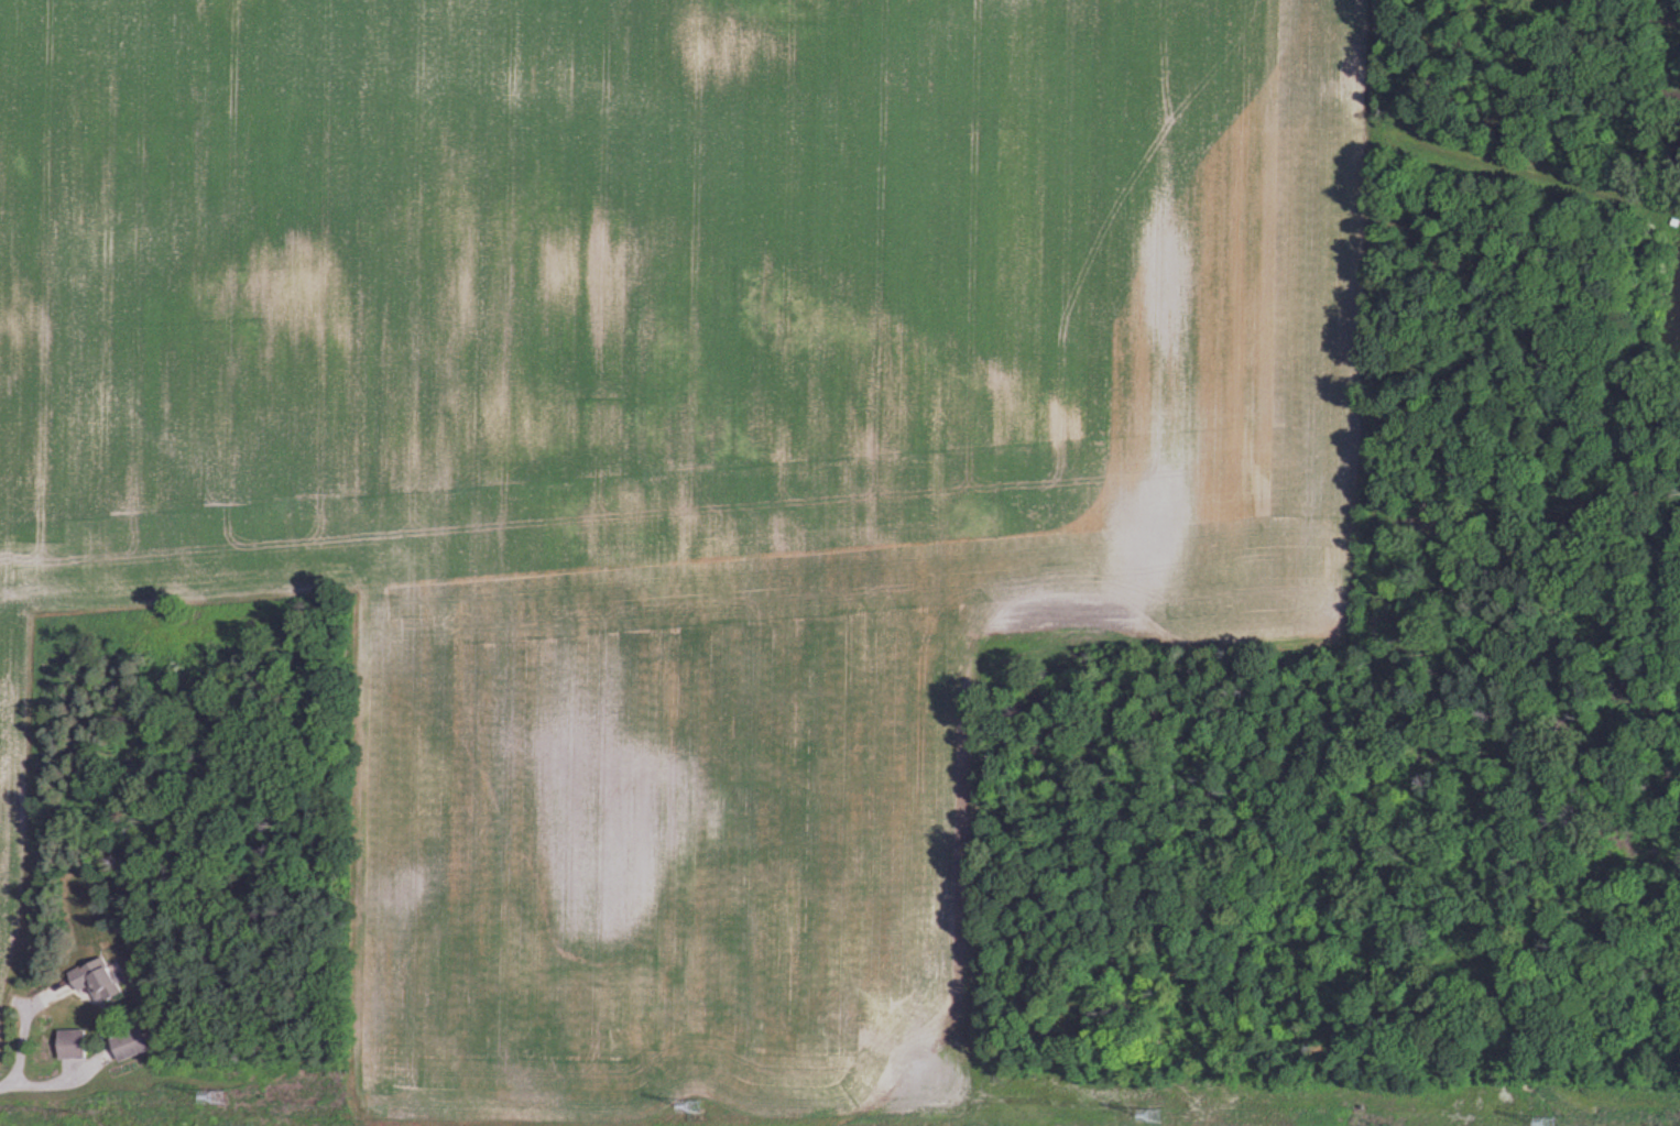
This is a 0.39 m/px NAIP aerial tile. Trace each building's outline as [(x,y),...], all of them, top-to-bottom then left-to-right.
[(129,997),(113,956),(73,972),(82,994),(96,988),(104,1007),(129,997)] [(157,1051),(147,1026),(108,1043),(119,1067),(157,1051)] [(92,1031),(61,1031),(61,1059),(92,1059),(92,1031)]
